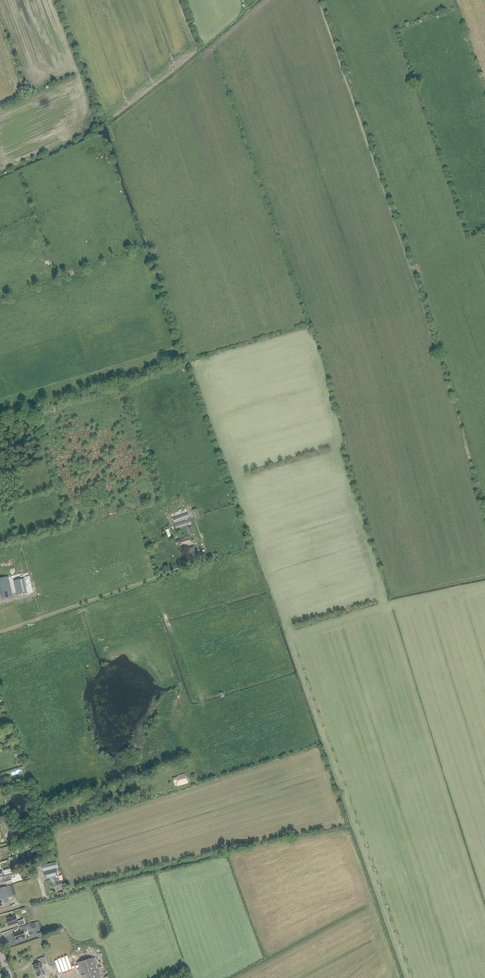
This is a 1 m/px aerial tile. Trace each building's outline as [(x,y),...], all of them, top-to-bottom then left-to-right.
[(192,511),(195,521),(200,519),(197,510),(192,511)] [(176,529),(191,524),(187,513),(172,519),(176,529)] [(189,536),(180,538),(180,539),(175,541),(176,545),(179,544),(180,547),(184,546),(184,547),(195,543),(194,540),(191,540),(190,535),(195,534),(192,524),(186,526),(189,536)] [(198,560),(193,546),(187,549),(191,562),(198,560)] [(4,583),(6,592),(2,593),(3,598),(13,596),(8,577),(0,578),(0,584),(4,583)] [(24,578),(14,581),(17,595),(27,593),(24,578)] [(177,776),(178,777),(173,778),(174,782),(176,782),(177,786),(180,784),(181,785),(188,782),(185,774),(177,776)] [(12,838),(23,835),(21,828),(10,832),(12,838)] [(57,868),(56,862),(41,866),(43,872),(49,870),(52,869),(56,868),(57,868)] [(61,881),(59,881),(58,876),(56,868),(43,872),(45,879),(53,877),(56,888),(62,887),(61,881)] [(0,881),(1,883),(11,881),(10,877),(13,877),(12,874),(0,877),(0,881)] [(7,898),(13,896),(10,886),(5,887),(0,888),(0,906),(2,905),(2,904),(9,902),(7,898)] [(18,926),(25,924),(23,919),(17,921),(15,916),(6,919),(9,926),(17,923),(18,926)] [(25,925),(19,927),(21,931),(13,934),(16,941),(25,937),(23,932),(27,931),(25,925)] [(42,965),(46,963),(44,957),(38,959),(39,963),(33,965),(34,970),(35,969),(37,976),(45,974),(42,965)] [(93,958),(77,963),(82,977),(100,977),(93,958)]
